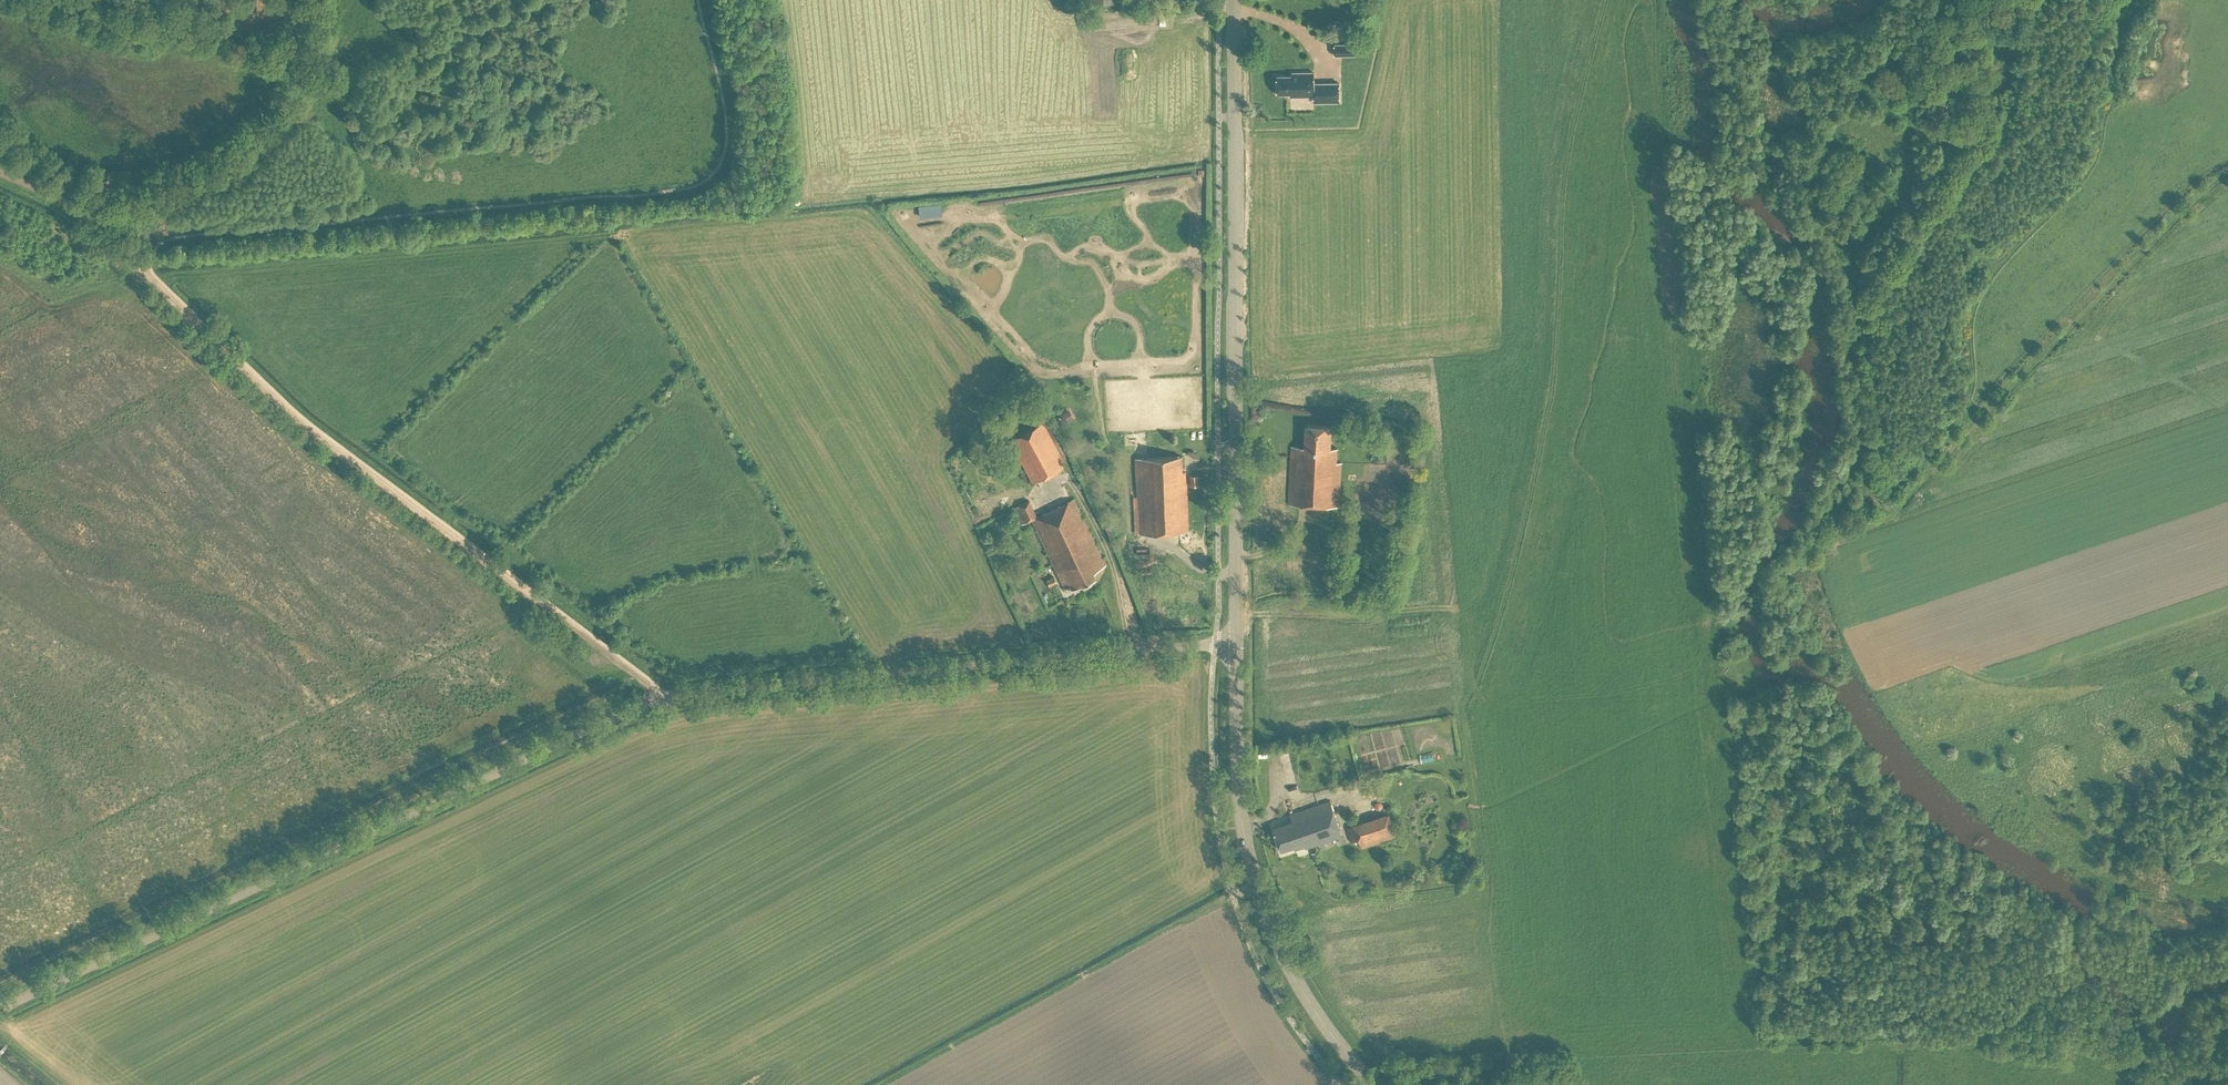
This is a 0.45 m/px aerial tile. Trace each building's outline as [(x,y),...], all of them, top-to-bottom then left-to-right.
[(1333,46),(1333,59),(1355,58),(1355,46),(1333,46)] [(1314,72),(1298,72),(1292,72),(1292,74),(1292,75),(1277,75),(1277,93),(1291,93),(1291,96),(1314,96),(1314,102),(1340,102),(1339,82),(1314,83),(1314,72)] [(1072,409),(1061,415),(1066,424),(1077,417),(1072,409)] [(1043,421),(1009,439),(1032,482),(1066,464),(1043,421)] [(1332,447),(1333,425),(1307,424),(1306,446),(1293,446),(1290,504),(1340,506),(1342,462),(1337,462),(1338,447),(1332,447)] [(1181,457),(1135,459),(1139,533),(1188,531),(1185,472),(1182,472),(1181,457)] [(1198,476),(1189,476),(1190,487),(1198,486),(1198,476)] [(1093,571),(1107,564),(1074,498),(1038,516),(1030,500),(1014,508),(1022,524),(1031,520),(1064,588),(1070,585),(1072,588),(1096,576),(1093,571)] [(1106,526),(1110,534),(1115,532),(1111,524),(1106,526)] [(1421,762),(1434,758),(1431,750),(1418,754),(1421,762)] [(1290,814),(1293,821),(1274,827),(1281,850),(1295,845),(1296,848),(1305,845),(1306,847),(1342,835),(1331,801),(1290,814)] [(1361,848),(1396,837),(1393,829),(1395,828),(1390,812),(1353,824),(1353,826),(1346,828),(1351,841),(1358,839),(1361,848)] [(1321,858),(1318,851),(1312,853),(1314,861),(1321,858)]
